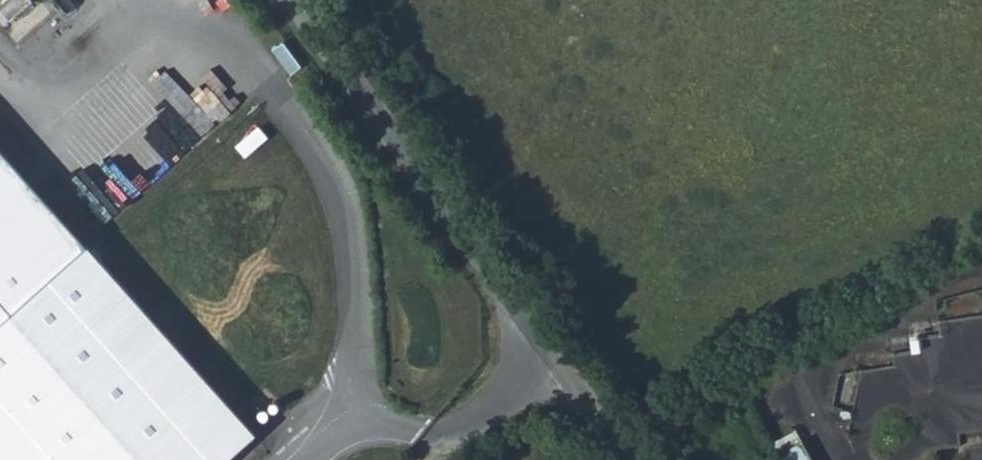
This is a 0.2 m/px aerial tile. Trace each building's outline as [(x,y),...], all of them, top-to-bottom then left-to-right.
[(276,418),(0,129),(0,459),(232,459),(276,418)] [(945,300),(942,331),(917,338),(916,350),(900,354),(899,362),(863,373),(856,428),(875,422),(891,424),(893,430),(913,424),(921,452),(942,446),(963,448),(964,436),(981,431),(981,290),(945,300)] [(777,459),(778,459),(812,459),(803,444),(777,459)]
